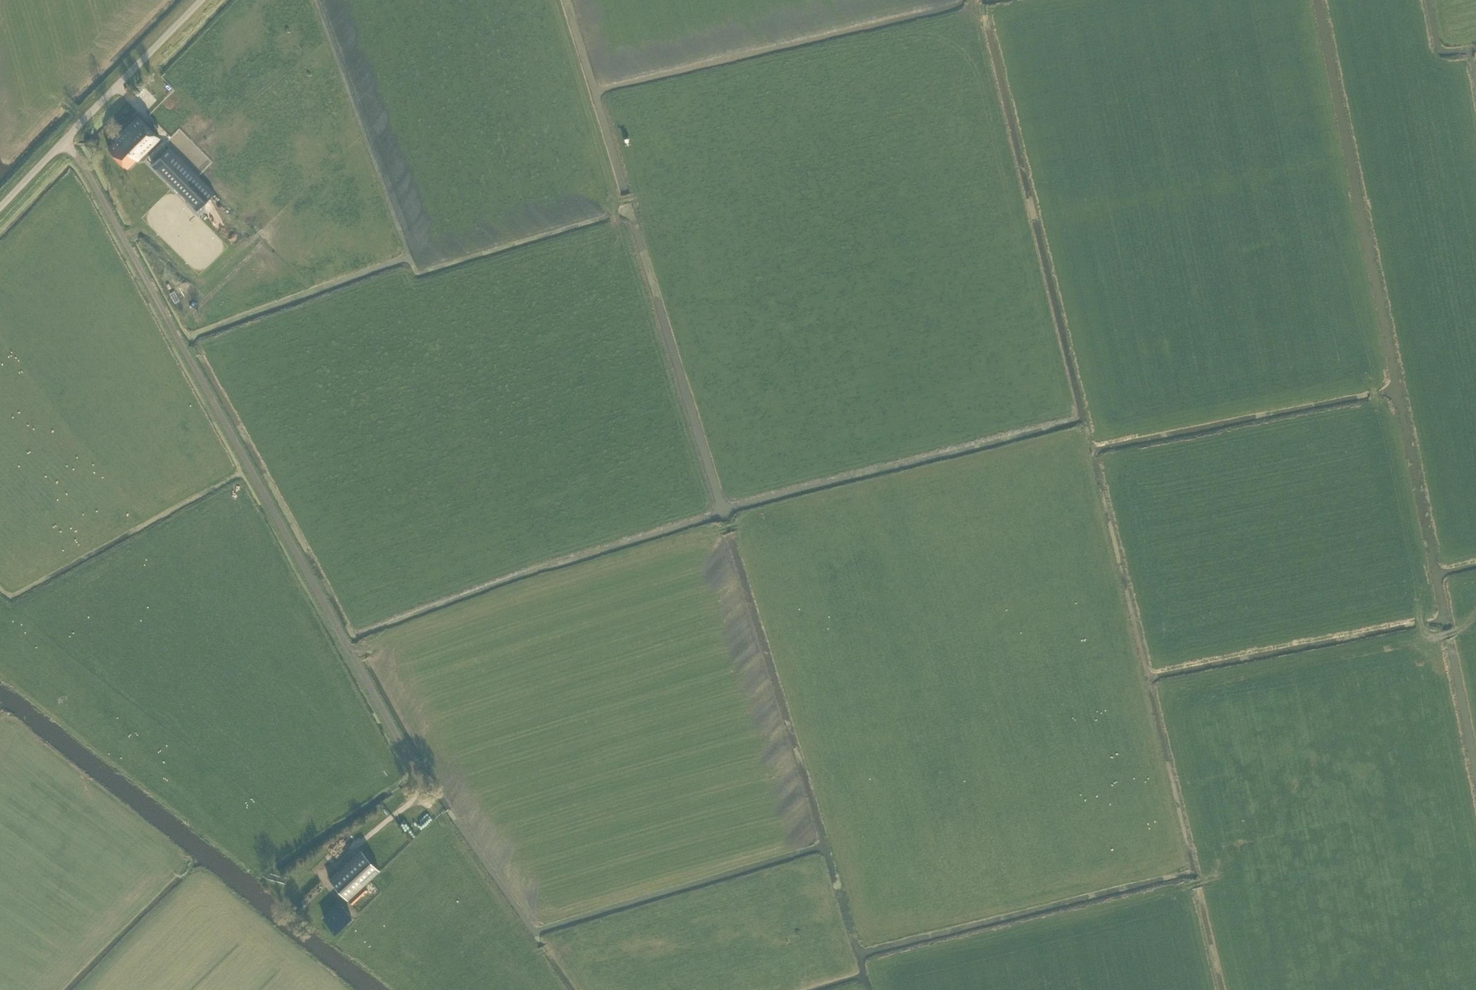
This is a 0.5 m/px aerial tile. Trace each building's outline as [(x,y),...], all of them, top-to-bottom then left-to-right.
[(108,148),(115,155),(116,157),(117,159),(119,159),(127,167),(136,158),(137,159),(160,137),(138,115),(114,139),(115,140),(108,148)] [(169,147),(151,165),(188,201),(205,183),(169,147)] [(226,225),(221,229),(235,248),(240,245),(226,225)] [(328,878),(347,899),(379,869),(360,849),(328,878)] [(352,903),(367,889),(363,885),(348,899),(352,903)] [(302,900),(293,910),(297,913),(306,904),(302,900)] [(340,903),(323,918),(334,929),(350,914),(340,903)]
